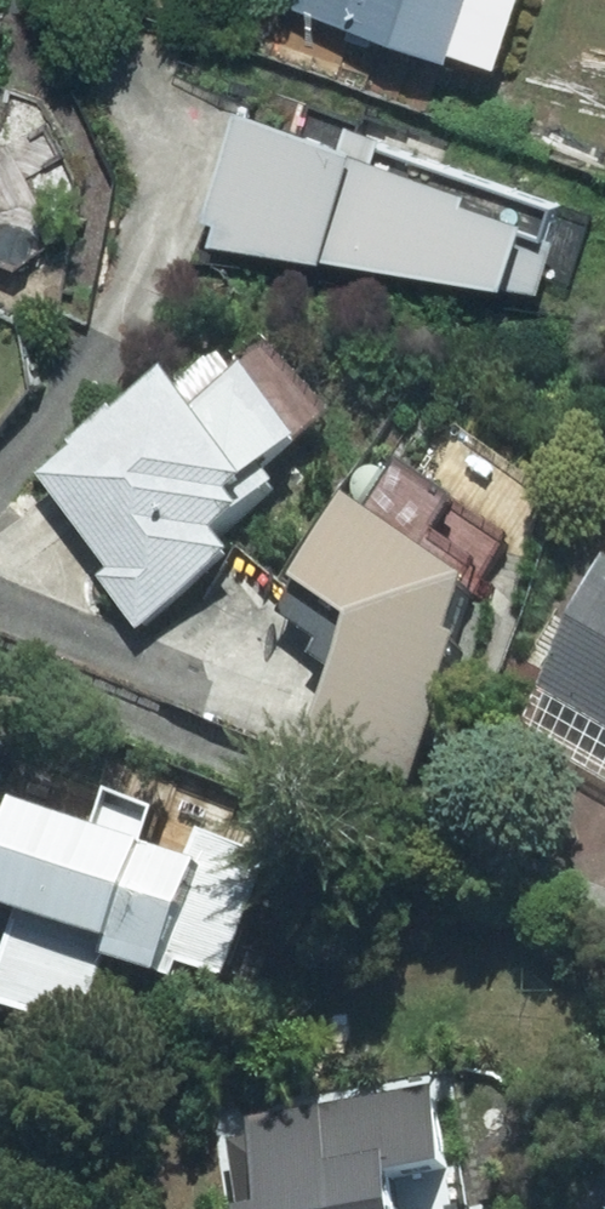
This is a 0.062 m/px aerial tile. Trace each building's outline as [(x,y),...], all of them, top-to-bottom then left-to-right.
[(295,21),(439,75),(444,62),(491,80),(521,0),(303,0),(295,21)] [(225,116),(201,254),(494,301),(516,235),(225,116)] [(163,394),(28,484),(132,641),(229,578),(215,557),(234,544),(225,529),(271,498),(263,486),(298,463),(244,382),(182,423),(163,394)] [(439,660),(461,608),(453,602),(472,575),(431,544),(450,517),(392,475),(353,529),(340,520),(277,606),(218,586),(191,667),(218,676),(202,723),(406,791),(449,663),(439,660)] [(529,722),(520,740),(604,785),(604,582),(529,722)] [(10,929),(0,957),(0,1027),(70,1054),(97,981),(165,1006),(173,985),(217,1001),(251,912),(138,869),(153,830),(101,810),(90,840),(10,810),(0,836),(0,925),(10,929)] [(203,1136),(214,1208),(391,1208),(389,1193),(442,1184),(429,1100),(203,1136)]
